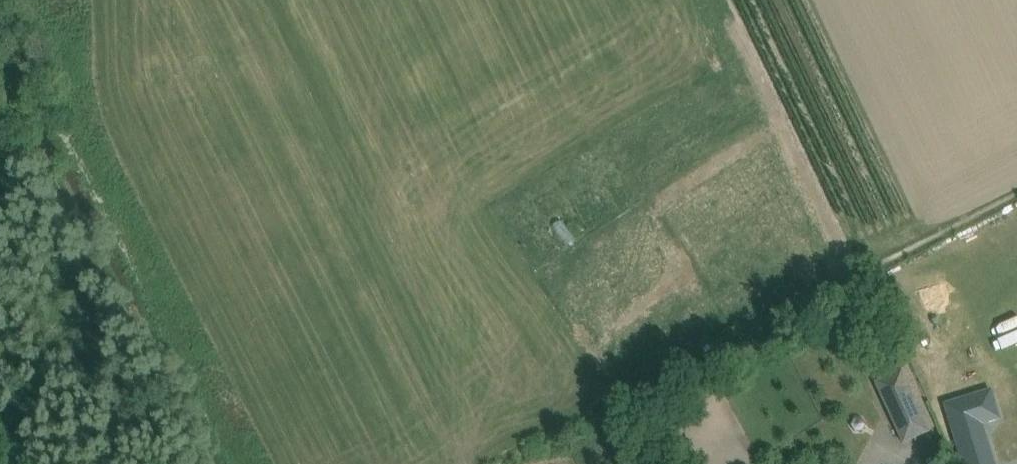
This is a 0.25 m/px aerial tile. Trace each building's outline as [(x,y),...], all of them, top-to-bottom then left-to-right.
[(930,432),(901,368),(874,381),(903,445),(930,432)] [(1001,415),(993,387),(951,400),(960,428),(1001,415)]
